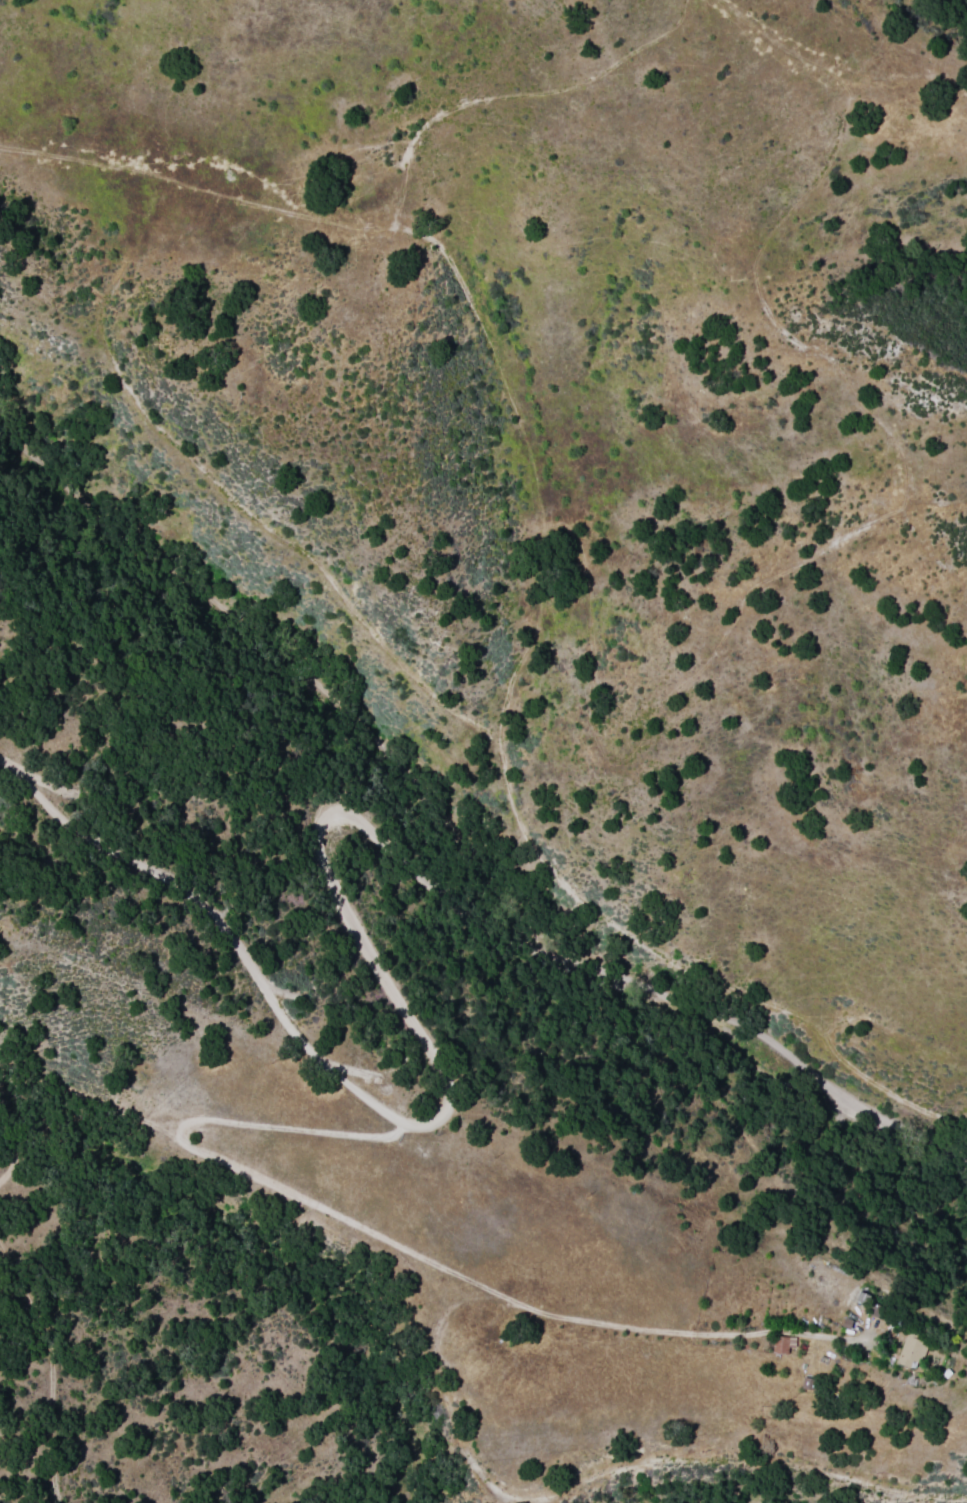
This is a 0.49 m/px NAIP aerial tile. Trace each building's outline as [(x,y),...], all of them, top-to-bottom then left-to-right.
[(784,1349),(792,1349),(792,1338),(769,1337),(769,1354),(784,1355),(784,1349)] [(924,1346),(901,1337),(891,1363),(914,1372),(924,1346)]
